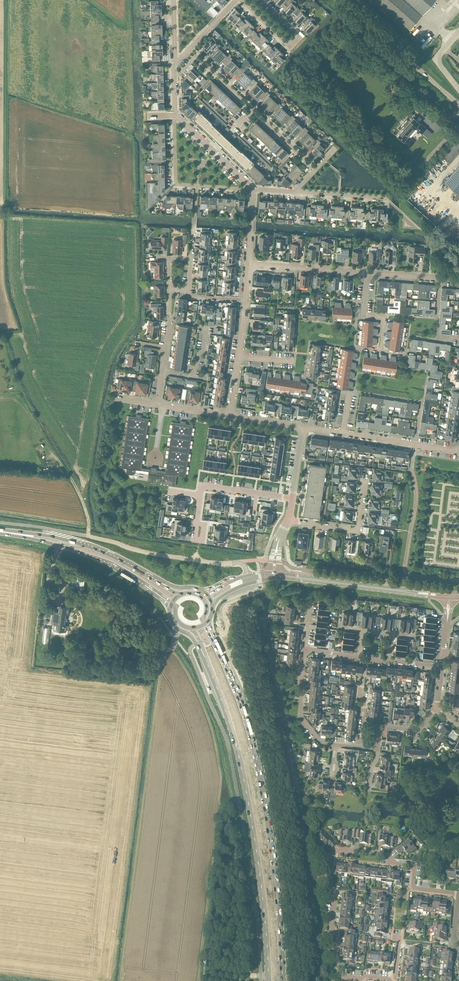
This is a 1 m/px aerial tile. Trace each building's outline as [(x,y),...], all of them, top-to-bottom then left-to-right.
[(150,4),(151,11),(162,10),(161,4),(159,4),(158,0),(148,1),(148,4),(150,4)] [(217,0),(212,0),(210,5),(205,0),(200,4),(207,11),(217,0)] [(207,11),(213,17),(218,12),(213,7),(219,3),(223,6),(228,1),(226,0),(217,0),(207,11)] [(284,10),(288,14),(289,14),(291,11),(296,6),(294,4),(296,1),(293,0),(291,0),(288,5),(289,5),(284,10)] [(409,29),(423,14),(435,0),(377,0),(409,29)] [(296,6),(291,11),(294,14),(297,16),(294,19),(298,23),(298,24),(301,20),(306,15),(304,13),(305,11),(301,8),(300,9),(299,8),(296,6)] [(235,24),(240,18),(237,15),(239,13),(235,9),(236,9),(235,8),(227,16),(235,24)] [(151,21),(159,21),(159,17),(162,16),(162,10),(151,11),(151,21)] [(306,15),(301,20),(303,23),(306,25),(303,28),(308,32),(308,33),(316,25),(313,22),(315,20),(311,17),(310,19),(308,17),(306,15)] [(242,30),(250,22),(245,18),(243,21),(240,18),(235,24),(232,26),(235,29),(238,26),(242,30)] [(151,31),(162,31),(162,25),(159,25),(159,21),(151,21),(151,31)] [(249,37),(255,32),(252,29),(254,26),(250,22),(242,30),(247,36),(249,37)] [(151,41),(159,40),(159,37),(162,37),(162,31),(151,31),(151,41)] [(256,44),(264,36),(260,32),(258,34),(255,32),(249,37),(256,44)] [(264,51),(269,45),(266,43),(269,40),(264,36),(256,44),(264,51)] [(211,47),(213,49),(217,44),(215,42),(214,43),(212,42),(213,41),(214,40),(214,39),(213,38),(212,37),(211,37),(203,44),(204,45),(202,48),(207,52),(211,47)] [(152,51),(163,51),(163,45),(159,45),(159,40),(151,41),(152,51)] [(215,60),(223,52),(219,48),(220,47),(218,44),(217,44),(213,49),(215,51),(211,56),(215,60)] [(271,58),(279,50),(274,46),(272,48),(269,45),(264,51),(271,58)] [(279,50),(271,58),(278,65),(284,59),(281,56),(283,54),(279,50)] [(163,51),(152,51),(152,61),(160,61),(160,57),(163,57),(163,51)] [(226,61),(230,56),(231,55),(229,53),(228,54),(226,55),(223,52),(215,60),(219,64),(224,59),(226,61)] [(228,72),(235,64),(231,60),(233,59),(230,56),(226,61),(228,63),(223,68),(228,72)] [(240,66),(243,68),(249,62),(246,59),(240,66)] [(243,68),(240,66),(239,67),(235,64),(228,72),(232,76),(236,71),(238,73),(243,68)] [(152,70),(153,71),(154,71),(155,71),(157,71),(157,73),(163,73),(163,65),(160,65),(152,65),(150,65),(151,65),(151,67),(151,68),(152,70)] [(240,84),(248,76),(244,72),(245,71),(249,67),(246,65),(243,68),(238,73),(240,75),(236,80),(240,84)] [(187,74),(193,80),(197,76),(199,78),(201,76),(193,68),(187,74)] [(152,79),(153,79),(154,80),(156,80),(157,80),(157,82),(163,82),(163,73),(157,73),(150,74),(151,74),(151,76),(151,77),(152,79)] [(183,78),(189,84),(190,84),(193,80),(187,74),(183,78)] [(251,85),(255,80),(253,78),(252,80),(248,76),(240,84),(245,88),(249,83),(251,85)] [(181,82),(180,83),(181,84),(182,92),(182,95),(191,94),(191,91),(186,91),(186,89),(190,85),(190,84),(189,84),(183,78),(181,80),(181,81),(181,80),(181,82)] [(208,89),(214,83),(210,79),(202,87),(204,90),(206,88),(208,89)] [(253,96),(260,88),(257,84),(258,83),(255,80),(251,85),(253,87),(249,92),(253,96)] [(152,87),(153,88),(154,89),(156,89),(157,89),(157,91),(164,91),(163,82),(157,82),(150,82),(150,83),(151,83),(151,85),(151,86),(152,87)] [(212,93),(218,87),(214,83),(208,89),(212,93)] [(217,97),(223,91),(218,87),(212,93),(217,97)] [(264,97),(268,92),(266,90),(264,91),(260,88),(253,96),(257,100),(262,95),(264,97)] [(157,102),(156,102),(155,103),(153,103),(153,104),(152,106),(152,107),(152,109),(151,109),(164,109),(164,108),(164,91),(157,91),(150,91),(150,92),(151,91),(151,93),(152,94),(153,96),(153,97),(154,97),(155,97),(156,98),(157,98),(157,97),(157,102)] [(221,101),(227,95),(223,91),(217,97),(221,101)] [(266,108),(273,100),(269,96),(270,95),(268,92),(264,97),(266,99),(261,104),(266,108)] [(182,105),(181,106),(182,107),(182,109),(184,111),(190,105),(191,105),(191,104),(186,100),(186,98),(191,98),(191,94),(182,95),(182,98),(182,105)] [(225,105),(231,99),(227,95),(221,101),(225,105)] [(230,109),(235,103),(231,99),(225,105),(230,109)] [(276,109),(281,104),(278,102),(277,103),(273,100),(266,108),(270,112),(274,107),(276,109)] [(235,103),(230,109),(234,113),(240,107),(235,103)] [(278,120),(286,112),(282,108),(283,107),(281,104),(276,109),(278,111),(274,115),(278,120)] [(190,105),(184,111),(188,115),(194,109),(190,105)] [(194,109),(188,115),(192,119),(193,118),(198,113),(198,112),(194,109)] [(198,113),(193,118),(216,141),(217,140),(220,143),(226,137),(223,134),(222,134),(211,123),(211,122),(199,111),(198,112),(198,113)] [(289,121),(293,116),(291,114),(290,115),(286,112),(278,120),(283,124),(287,119),(289,121)] [(291,132),(298,124),(294,120),(296,119),(293,116),(289,121),(291,123),(287,128),(291,132)] [(403,130),(398,136),(403,141),(410,146),(413,143),(411,141),(412,140),(407,136),(415,128),(416,128),(421,133),(422,133),(426,128),(419,123),(418,121),(414,118),(413,119),(410,122),(409,123),(403,130)] [(250,128),(250,129),(254,132),(260,126),(255,122),(250,128)] [(158,132),(164,132),(164,124),(164,123),(151,124),(152,124),(152,126),(152,127),(153,128),(154,129),(155,130),(156,130),(157,130),(158,130),(158,132)] [(302,133),(306,128),(304,126),(302,127),(298,124),(291,132),(295,136),(300,131),(302,133)] [(260,126),(254,132),(257,136),(263,130),(260,126)] [(303,144),(311,136),(307,132),(308,131),(306,128),(302,133),(304,135),(299,140),(303,144)] [(426,128),(422,133),(427,138),(431,133),(426,128)] [(263,130),(257,136),(261,140),(267,133),(263,130)] [(158,141),(165,141),(164,132),(158,132),(158,135),(156,135),(155,135),(154,136),(153,137),(153,138),(153,139),(153,141),(152,141),(152,142),(158,141)] [(267,133),(261,140),(265,143),(271,137),(267,133)] [(314,145),(319,140),(316,138),(315,139),(311,136),(303,144),(308,148),(312,143),(314,145)] [(226,137),(220,143),(224,146),(223,147),(247,169),(252,164),(254,162),(242,151),(241,152),(229,140),(226,137)] [(271,137),(265,143),(269,147),(275,141),(271,137)] [(458,154),(458,138),(458,137),(441,156),(450,164),(458,154)] [(319,140),(314,145),(316,147),(312,151),(316,156),(318,154),(319,154),(326,148),(326,147),(326,146),(326,145),(325,145),(325,144),(324,144),(323,144),(321,146),(320,144),(321,143),(319,140)] [(158,150),(165,150),(165,141),(158,141),(158,143),(157,144),(156,144),(155,144),(154,145),(153,145),(153,146),(153,147),(153,148),(153,150),(152,150),(158,150)] [(275,141),(269,147),(273,151),(279,144),(275,141)] [(279,144),(273,151),(277,154),(283,148),(279,144)] [(283,148),(277,154),(281,158),(279,160),(281,163),(288,156),(289,154),(287,152),(283,148)] [(165,150),(158,150),(159,152),(157,152),(156,152),(155,153),(154,153),(154,154),(153,155),(153,156),(153,157),(153,158),(152,158),(152,159),(154,159),(165,158),(165,150)] [(158,173),(164,173),(164,165),(164,164),(162,164),(161,161),(154,162),(154,164),(151,164),(151,165),(152,165),(152,167),(152,168),(153,169),(153,170),(154,170),(155,171),(156,171),(158,171),(158,173)] [(247,169),(246,170),(250,174),(256,168),(252,164),(247,169)] [(296,165),(292,169),(299,175),(302,171),(296,165)] [(446,181),(458,193),(458,166),(446,181)] [(256,168),(250,174),(254,178),(260,171),(256,168)] [(292,169),(289,173),(295,179),(299,175),(292,169)] [(260,171),(254,178),(258,181),(264,174),(263,175),(260,171)] [(158,182),(164,182),(164,173),(158,173),(151,173),(152,173),(152,175),(152,176),(152,177),(153,177),(153,178),(154,178),(154,179),(155,179),(156,179),(158,179),(158,182)] [(284,176),(291,183),(291,182),(295,179),(289,173),(285,176),(284,176)] [(264,174),(258,181),(260,183),(262,183),(263,184),(264,183),(271,184),(271,183),(274,183),(275,177),(271,177),(271,179),(269,179),(264,174)] [(275,177),(274,183),(277,184),(285,185),(286,185),(287,185),(288,185),(291,183),(284,176),(281,180),(278,179),(278,178),(275,177)] [(164,182),(158,182),(158,184),(157,184),(156,184),(156,185),(155,185),(154,185),(154,186),(153,188),(152,189),(153,190),(153,191),(154,192),(155,193),(156,193),(156,194),(157,194),(158,194),(159,193),(160,193),(160,192),(161,192),(162,191),(165,191),(165,190),(164,182)] [(175,202),(175,196),(167,195),(166,195),(166,198),(165,199),(164,199),(164,200),(163,201),(163,202),(163,203),(163,204),(163,205),(164,206),(165,207),(166,207),(167,207),(168,208),(169,207),(170,207),(171,206),(172,205),(172,204),(172,203),(172,202),(175,202)] [(184,203),(184,197),(175,196),(175,202),(177,203),(177,204),(177,205),(177,206),(178,206),(178,207),(179,207),(179,208),(180,208),(181,208),(183,209),(183,210),(184,203)] [(209,203),(209,197),(201,196),(200,208),(200,209),(200,208),(202,208),(203,208),(204,208),(205,207),(206,207),(206,206),(206,205),(207,205),(207,203),(209,203)] [(184,197),(184,203),(186,203),(186,205),(186,206),(186,207),(187,208),(188,209),(189,209),(190,209),(192,209),(191,210),(192,210),(193,197),(192,197),(184,197)] [(217,204),(218,197),(209,197),(209,203),(208,210),(209,210),(209,209),(211,209),(212,209),(213,209),(213,208),(214,208),(214,207),(215,207),(215,206),(215,205),(215,203),(217,204)] [(226,204),(227,198),(218,197),(217,204),(217,207),(217,210),(218,209),(220,209),(221,209),(222,209),(222,208),(223,208),(223,207),(224,207),(224,206),(224,204),(226,204)] [(235,205),(236,198),(227,198),(226,204),(226,211),(226,210),(228,210),(229,210),(230,210),(231,209),(232,208),(232,207),(233,207),(233,206),(233,205),(235,205)] [(236,198),(235,205),(238,205),(238,206),(237,206),(237,207),(238,208),(238,209),(238,210),(239,210),(240,210),(240,211),(241,211),(243,211),(243,212),(244,212),(245,199),(244,199),(236,198)] [(268,207),(268,201),(260,200),(259,200),(258,213),(259,213),(259,212),(261,212),(262,212),(263,212),(264,211),(265,210),(265,209),(265,207),(268,207)] [(277,208),(277,201),(268,201),(268,207),(270,207),(270,209),(270,210),(270,211),(271,211),(271,212),(272,212),(272,213),(273,213),(274,213),(276,214),(276,215),(277,208)] [(285,209),(286,202),(277,201),(277,208),(279,208),(279,209),(279,210),(279,211),(279,212),(280,213),(281,213),(281,214),(282,214),(283,214),(285,214),(284,215),(285,215),(285,209)] [(294,209),(295,203),(286,202),(285,209),(288,209),(287,210),(287,211),(288,212),(288,213),(289,214),(290,214),(290,215),(291,215),(293,215),(293,216),(294,216),(294,209)] [(295,203),(294,209),(296,209),(296,211),(296,212),(296,213),(297,213),(297,214),(298,214),(298,215),(299,215),(300,215),(302,215),(302,216),(303,203),(295,203)] [(316,215),(317,204),(311,204),(311,207),(307,207),(307,206),(306,215),(316,215)] [(326,219),(327,208),(323,208),(323,205),(317,204),(316,215),(324,216),(323,218),(326,219)] [(336,217),(337,206),(331,205),(331,209),(327,208),(326,219),(329,219),(330,216),(336,217)] [(346,218),(347,210),(343,209),(343,206),(337,206),(336,217),(346,218)] [(356,218),(357,207),(351,207),(351,210),(347,210),(346,218),(356,218)] [(366,219),(367,211),(363,211),(363,208),(357,207),(356,218),(366,219)] [(376,220),(377,209),(371,208),(371,212),(367,211),(366,219),(376,220)] [(377,209),(376,220),(387,221),(387,212),(387,213),(383,212),(383,209),(377,209)] [(200,238),(210,239),(210,234),(211,234),(212,231),(202,230),(202,233),(200,233),(200,238)] [(228,240),(238,241),(238,236),(237,235),(237,233),(227,232),(227,235),(228,235),(228,240)] [(186,245),(187,235),(182,234),(182,240),(173,239),(173,248),(172,248),(172,251),(173,251),(173,252),(181,253),(182,245),(186,245)] [(272,243),(273,235),(266,234),(265,237),(260,237),(259,248),(268,249),(268,243),(272,243)] [(289,243),(290,236),(282,235),(282,238),(283,238),(283,239),(277,239),(276,249),(285,249),(285,247),(286,247),(286,246),(285,246),(285,243),(289,243)] [(167,245),(167,237),(161,237),(161,240),(152,240),(152,239),(148,238),(148,242),(151,242),(150,249),(163,250),(164,245),(167,245)] [(209,244),(210,239),(200,238),(199,243),(201,243),(201,246),(210,247),(211,244),(209,244)] [(304,245),(305,238),(299,238),(298,244),(291,244),(291,249),(293,249),(292,257),(300,258),(301,245),(304,245)] [(334,245),(335,239),(329,239),(329,241),(322,241),(321,244),(323,245),(323,252),(331,252),(331,245),(334,245)] [(238,246),(238,241),(228,240),(228,245),(226,245),(226,248),(236,249),(236,246),(238,246)] [(319,251),(319,245),(313,244),(313,249),(308,248),(307,258),(305,258),(315,259),(315,251),(319,251)] [(395,257),(396,250),(396,248),(395,248),(396,248),(393,244),(389,247),(391,249),(390,251),(385,251),(384,257),(382,257),(381,262),(383,264),(386,262),(392,263),(392,257),(395,257)] [(210,249),(210,247),(201,246),(200,248),(199,248),(199,254),(209,254),(209,249),(210,249)] [(409,261),(417,262),(418,254),(424,254),(424,256),(424,248),(418,248),(418,247),(410,246),(409,261)] [(236,251),(236,249),(226,248),(226,251),(227,251),(227,256),(237,256),(237,251),(236,251)] [(348,257),(349,249),(341,248),(340,252),(336,252),(336,260),(344,261),(344,258),(345,257),(348,257)] [(364,257),(365,249),(359,248),(359,252),(353,251),(353,261),(360,262),(361,256),(364,257)] [(380,255),(380,249),(376,248),(376,252),(369,251),(368,263),(376,263),(376,254),(380,255)] [(208,259),(209,254),(199,254),(198,259),(200,259),(199,261),(209,262),(209,259),(208,259)] [(236,262),(237,256),(227,256),(226,261),(225,260),(225,263),(235,264),(235,262),(236,262)] [(209,265),(209,262),(199,261),(199,264),(198,264),(197,269),(207,270),(208,265),(209,265)] [(163,278),(163,262),(150,262),(150,267),(155,267),(155,278),(163,278)] [(235,267),(235,264),(225,263),(225,266),(226,266),(226,271),(236,272),(236,267),(235,267)] [(207,275),(207,270),(197,269),(197,274),(198,274),(198,277),(208,278),(208,275),(207,275)] [(235,277),(236,272),(226,271),(225,276),(224,276),(224,279),(234,280),(234,277),(235,277)] [(268,285),(269,276),(257,275),(257,278),(256,278),(256,279),(256,284),(268,285)] [(308,286),(309,275),(301,275),(300,281),(297,281),(296,289),(300,289),(300,286),(308,286)] [(323,286),(324,277),(316,276),(316,281),(313,281),(312,287),(316,288),(316,285),(323,286)] [(208,281),(208,278),(198,277),(198,279),(197,279),(196,285),(206,285),(207,280),(208,281)] [(294,293),(294,286),(291,286),(292,278),(283,277),(282,288),(291,289),(290,293),(294,293)] [(338,288),(339,278),(331,277),(331,284),(328,283),(327,290),(330,291),(332,289),(332,288),(338,288)] [(353,292),(353,281),(349,280),(349,278),(343,278),(343,289),(349,290),(349,292),(353,292)] [(234,282),(234,280),(224,279),(224,282),(225,282),(224,287),(234,288),(235,282),(234,282)] [(378,280),(377,292),(377,293),(377,294),(380,295),(380,293),(383,293),(384,287),(389,288),(390,281),(378,280)] [(155,296),(164,296),(164,285),(159,285),(159,281),(151,281),(151,285),(155,285),(155,286),(154,287),(154,290),(155,290),(155,296)] [(390,281),(389,288),(395,288),(395,294),(396,294),(400,294),(401,294),(401,292),(401,282),(390,281)] [(401,292),(401,294),(401,297),(406,298),(407,295),(407,289),(413,289),(413,287),(413,283),(401,282),(401,292)] [(413,287),(413,289),(418,290),(418,296),(419,296),(419,298),(424,298),(425,284),(413,283),(413,287)] [(424,298),(430,299),(430,291),(436,291),(437,285),(425,284),(424,298)] [(206,290),(206,285),(196,285),(196,290),(197,290),(197,293),(207,293),(207,290),(206,290)] [(234,293),(234,288),(224,287),(224,292),(223,292),(223,295),(233,295),(233,293),(234,293)] [(270,293),(271,288),(264,288),(263,291),(256,291),(255,298),(267,299),(267,292),(270,293)] [(441,299),(447,300),(447,294),(453,295),(454,288),(442,288),(441,299)] [(377,299),(376,311),(387,312),(388,306),(382,305),(383,299),(383,297),(377,296),(377,297),(377,299)] [(387,311),(387,312),(399,313),(400,301),(400,298),(395,297),(395,300),(394,300),(394,306),(388,306),(387,311)] [(400,301),(399,313),(411,314),(411,307),(406,307),(406,301),(405,301),(405,298),(404,298),(401,298),(400,298),(400,301)] [(446,306),(447,300),(441,299),(440,311),(452,312),(452,306),(446,306)] [(411,307),(411,314),(422,314),(424,300),(418,300),(417,302),(417,308),(411,307)] [(424,300),(422,314),(434,315),(434,316),(434,315),(435,309),(429,309),(429,303),(430,301),(424,300)] [(206,312),(208,304),(202,303),(202,305),(199,304),(198,312),(201,312),(201,311),(206,312)] [(159,304),(151,304),(151,307),(153,307),(153,311),(156,311),(156,318),(163,318),(163,307),(159,307),(159,304)] [(208,304),(206,312),(212,313),(211,314),(214,315),(216,307),(213,307),(213,305),(208,304)] [(264,308),(264,304),(258,304),(257,307),(254,307),(254,315),(264,316),(265,308),(264,308)] [(451,318),(452,312),(440,311),(439,323),(445,323),(445,318),(451,318)] [(157,337),(157,336),(158,325),(156,325),(156,321),(149,320),(147,336),(157,337)] [(268,324),(268,321),(260,320),(260,324),(253,323),(253,330),(262,331),(263,324),(268,324)] [(445,329),(445,323),(439,323),(438,335),(450,336),(450,329),(445,329)] [(183,373),(183,369),(182,368),(189,326),(177,324),(175,336),(170,367),(174,367),(173,371),(180,372),(180,373),(183,373)] [(220,342),(228,344),(229,338),(223,337),(223,336),(218,335),(217,342),(220,343),(220,342)] [(272,341),(272,337),(272,336),(260,335),(260,338),(252,337),(251,345),(263,345),(263,340),(272,341)] [(428,375),(440,377),(441,377),(442,376),(442,373),(442,371),(437,370),(437,365),(436,364),(436,362),(432,362),(433,354),(439,355),(440,349),(450,351),(451,345),(447,344),(444,343),(444,344),(426,341),(426,340),(421,340),(412,339),(410,350),(416,351),(417,346),(428,348),(427,353),(429,353),(428,357),(427,357),(426,363),(414,361),(415,355),(409,354),(407,366),(430,370),(430,375),(428,375)] [(154,368),(156,355),(150,354),(151,351),(145,350),(144,354),(147,354),(146,361),(145,361),(145,366),(154,368)] [(138,370),(139,362),(136,362),(137,354),(129,353),(127,364),(135,365),(134,370),(138,370)] [(254,374),(255,371),(253,370),(252,371),(251,371),(251,372),(250,372),(247,371),(246,371),(246,372),(245,372),(245,375),(245,377),(246,377),(245,381),(250,382),(250,378),(251,378),(257,379),(257,380),(261,380),(260,385),(264,386),(265,376),(261,376),(258,375),(258,374),(254,374)] [(439,383),(440,377),(428,375),(426,387),(432,388),(433,382),(439,383)] [(125,391),(126,380),(122,380),(122,379),(118,378),(117,388),(120,389),(120,390),(125,391)] [(133,391),(135,381),(131,380),(131,381),(126,380),(125,391),(130,392),(130,390),(133,391)] [(305,393),(307,380),(306,380),(306,382),(301,381),(299,392),(305,393)] [(307,380),(305,393),(312,394),(313,388),(315,388),(315,386),(313,386),(313,383),(308,382),(308,380),(307,380)] [(141,393),(142,383),(138,382),(138,381),(135,381),(133,391),(136,391),(136,392),(141,393)] [(142,383),(141,393),(146,394),(146,393),(149,393),(151,383),(147,383),(147,384),(142,383)] [(173,398),(175,388),(170,387),(170,386),(167,386),(165,396),(168,396),(168,397),(173,398)] [(431,393),(432,388),(426,387),(424,398),(436,400),(437,397),(437,394),(431,393)] [(175,388),(173,398),(178,399),(178,398),(181,398),(183,388),(180,388),(180,389),(175,388)] [(242,396),(241,402),(246,402),(246,403),(248,403),(253,404),(254,401),(255,393),(256,390),(247,388),(246,392),(247,392),(247,396),(246,395),(242,395),(242,396)] [(327,396),(336,397),(337,393),(333,392),(333,389),(327,388),(327,392),(328,392),(327,396)] [(451,395),(458,397),(458,389),(452,388),(451,395)] [(193,401),(195,391),(190,390),(190,389),(187,389),(185,399),(188,399),(188,400),(193,401)] [(195,391),(193,401),(198,402),(198,401),(201,401),(203,391),(200,391),(199,392),(195,391)] [(336,397),(327,396),(322,395),(322,398),(326,398),(325,402),(326,403),(335,404),(336,397)] [(371,403),(372,397),(360,395),(358,410),(364,411),(366,402),(371,403)] [(382,410),(384,399),(374,397),(372,397),(371,403),(377,404),(376,409),(376,410),(381,410),(382,410)] [(438,400),(436,400),(424,398),(423,410),(429,411),(430,405),(437,406),(438,402),(438,400)] [(394,407),(395,400),(384,399),(382,410),(388,411),(389,406),(394,407)] [(268,413),(270,403),(265,403),(265,401),(262,400),(261,407),(260,410),(263,411),(263,412),(268,413)] [(405,417),(407,402),(395,400),(394,407),(400,407),(399,416),(405,417)] [(277,413),(279,403),(275,402),(275,404),(270,403),(268,413),(274,414),(274,412),(277,413)] [(407,402),(405,417),(411,418),(412,409),(418,410),(419,404),(407,402)] [(285,416),(287,406),(282,405),(282,403),(279,403),(277,413),(280,413),(280,415),(285,416)] [(294,415),(295,405),(292,405),(292,407),(287,406),(285,416),(290,417),(291,415),(294,415)] [(302,418),(304,409),(299,408),(299,406),(295,405),(294,415),(297,416),(297,418),(302,418)] [(304,409),(302,418),(307,419),(307,417),(311,418),(312,408),(309,408),(308,409),(304,409)] [(428,416),(429,411),(423,410),(421,421),(433,423),(434,417),(428,416)] [(173,485),(175,485),(175,483),(176,475),(185,477),(192,424),(185,423),(186,422),(180,421),(180,423),(173,422),(166,471),(156,470),(156,468),(151,467),(150,469),(141,468),(148,418),(141,417),(141,415),(136,414),(135,416),(129,415),(121,467),(125,468),(126,468),(126,471),(128,474),(133,474),(135,473),(135,469),(148,471),(148,474),(147,481),(164,483),(172,485),(173,485)] [(367,428),(368,422),(363,421),(364,415),(357,414),(356,426),(365,427),(367,428)] [(390,431),(391,425),(386,424),(387,419),(386,419),(386,416),(382,415),(382,418),(381,418),(379,430),(390,431)] [(379,430),(381,418),(375,417),(374,423),(368,422),(367,428),(379,430)] [(402,433),(404,421),(403,421),(403,419),(400,418),(399,421),(398,420),(397,426),(391,425),(390,431),(402,433)] [(404,421),(402,433),(414,435),(415,429),(409,428),(410,422),(408,422),(408,420),(404,420),(404,421)] [(432,429),(433,423),(421,421),(419,433),(425,434),(426,428),(432,429)] [(444,435),(444,439),(450,439),(449,440),(453,441),(453,440),(454,440),(455,435),(445,433),(443,433),(443,435),(444,435)] [(328,440),(311,438),(311,440),(310,440),(309,443),(310,443),(310,446),(320,447),(319,453),(321,453),(322,448),(326,448),(328,440)] [(319,518),(322,496),(326,467),(310,464),(306,492),(307,492),(306,497),(305,497),(302,515),(319,518)] [(349,468),(348,477),(357,478),(357,476),(361,476),(362,467),(357,467),(357,469),(349,468)] [(382,481),(383,472),(374,471),(374,474),(372,474),(372,476),(373,477),(373,480),(382,481)] [(357,489),(357,487),(356,486),(356,483),(347,482),(346,491),(355,492),(356,489),(357,489)] [(383,490),(383,488),(381,486),(372,485),(372,488),(371,488),(370,491),(372,491),(371,494),(380,495),(380,494),(381,494),(382,494),(382,492),(382,491),(383,490)] [(355,504),(355,501),(354,501),(354,497),(345,496),(344,506),(353,507),(354,503),(355,504)] [(206,502),(206,509),(215,510),(216,497),(211,497),(210,503),(206,502)] [(216,497),(215,510),(225,511),(225,505),(223,504),(223,498),(216,497)] [(168,504),(167,510),(171,511),(171,508),(177,509),(179,499),(172,498),(172,504),(168,504)] [(179,499),(177,509),(183,510),(183,512),(186,513),(187,506),(184,506),(185,500),(179,499)] [(369,502),(368,505),(370,505),(369,508),(379,509),(379,505),(383,506),(383,501),(380,500),(371,499),(370,502),(369,502)] [(230,506),(229,512),(239,513),(240,501),(235,500),(234,506),(230,506)] [(240,501),(239,513),(249,515),(250,509),(246,508),(247,502),(240,501)] [(260,508),(259,517),(272,519),(273,513),(267,512),(267,509),(260,508)] [(353,518),(354,515),(352,515),(353,512),(344,510),(342,520),(352,521),(352,518),(353,518)] [(377,524),(378,514),(369,513),(368,516),(367,516),(367,519),(368,519),(367,523),(369,523),(369,526),(374,526),(374,523),(377,524)] [(259,517),(258,527),(264,528),(265,524),(271,525),(272,519),(259,517)] [(175,519),(173,528),(186,530),(187,524),(181,523),(181,520),(175,519)] [(215,527),(214,533),(227,535),(228,526),(221,525),(221,528),(215,527)] [(171,533),(171,538),(172,538),(178,539),(179,535),(185,536),(186,530),(173,528),(173,533),(171,533)] [(214,533),(213,540),(219,541),(219,544),(225,545),(227,535),(214,533)] [(307,540),(307,534),(299,533),(298,537),(297,537),(297,541),(298,541),(297,546),(306,547),(305,551),(309,551),(310,540),(307,540)] [(325,536),(316,535),(314,547),(320,547),(320,549),(324,549),(326,536),(325,536)] [(387,551),(389,536),(381,535),(379,550),(383,550),(384,551),(385,551),(386,550),(387,551)] [(338,550),(339,538),(330,537),(330,536),(329,536),(328,549),(331,550),(332,549),(338,550)] [(347,552),(347,554),(355,555),(355,553),(357,553),(359,540),(358,540),(358,541),(356,540),(348,539),(347,551),(347,552)] [(371,554),(372,543),(363,541),(362,540),(360,554),(364,554),(364,553),(371,554)] [(46,589),(45,602),(44,604),(54,605),(55,606),(55,604),(55,601),(56,591),(52,590),(46,589)] [(68,613),(68,607),(59,606),(59,611),(53,611),(51,623),(54,624),(54,629),(58,630),(59,631),(60,631),(61,630),(66,630),(66,624),(65,624),(65,620),(66,619),(66,618),(65,617),(66,613),(68,613)] [(358,620),(359,611),(356,611),(355,613),(349,613),(348,623),(354,624),(355,620),(358,620)] [(367,625),(368,615),(362,614),(363,612),(359,611),(358,620),(361,621),(361,625),(367,625)] [(433,614),(424,613),(424,615),(423,616),(426,616),(425,620),(436,622),(436,618),(433,617),(433,614)] [(293,616),(284,615),(282,615),(282,620),(284,621),(284,623),(290,624),(290,621),(293,622),(293,616)] [(377,624),(378,616),(375,616),(368,615),(367,625),(373,626),(374,623),(377,624)] [(386,628),(387,617),(378,616),(377,624),(380,624),(380,627),(386,628)] [(396,627),(397,619),(394,618),(387,617),(386,628),(392,629),(393,626),(396,627)] [(405,630),(406,620),(400,619),(397,619),(396,627),(399,627),(399,629),(405,630)] [(406,620),(405,630),(411,631),(411,629),(415,629),(415,627),(415,624),(416,619),(412,619),(412,620),(406,620)] [(435,628),(436,622),(425,620),(424,627),(435,628)] [(434,635),(435,628),(424,627),(423,634),(434,635)] [(433,641),(434,635),(423,634),(423,641),(424,641),(433,642),(433,641)] [(435,642),(433,641),(433,642),(424,641),(423,647),(434,649),(435,642)] [(433,655),(434,649),(423,647),(422,654),(433,655)] [(295,661),(296,656),(287,655),(286,660),(286,664),(287,665),(292,665),(293,661),(295,661)] [(424,680),(433,681),(433,676),(428,675),(429,672),(425,672),(425,674),(424,674),(424,680)] [(455,698),(455,696),(450,696),(450,699),(451,699),(451,703),(450,705),(453,705),(453,709),(458,710),(458,698),(455,698)] [(428,706),(429,701),(420,700),(419,708),(425,709),(425,706),(428,706)] [(404,708),(394,707),(392,719),(403,720),(404,717),(403,717),(404,708)] [(403,717),(404,717),(414,718),(415,709),(404,707),(404,708),(403,717)] [(437,735),(446,741),(447,739),(444,737),(447,734),(448,735),(451,731),(443,725),(439,729),(440,730),(437,735)] [(392,743),(393,734),(387,733),(386,739),(382,739),(381,745),(386,746),(386,743),(392,743)] [(393,734),(392,743),(398,744),(397,747),(401,748),(401,741),(398,741),(399,734),(393,734)] [(444,743),(446,741),(437,735),(434,739),(433,738),(429,743),(438,749),(441,745),(439,744),(442,741),(444,743)] [(308,756),(318,757),(319,751),(310,750),(310,743),(304,743),(304,746),(303,749),(309,750),(308,756)] [(414,758),(415,747),(410,747),(410,745),(404,745),(403,755),(408,756),(408,754),(412,754),(412,758),(414,758)] [(415,747),(414,758),(417,758),(417,755),(421,755),(420,757),(426,758),(426,755),(427,755),(428,755),(429,754),(429,751),(426,751),(427,747),(421,747),(421,748),(415,747)] [(344,760),(354,761),(355,756),(358,756),(358,753),(352,752),(352,755),(345,754),(344,760)] [(380,761),(390,763),(391,757),(394,757),(394,754),(388,753),(388,756),(381,755),(380,761)] [(318,763),(318,757),(308,756),(308,761),(305,761),(304,768),(307,768),(307,771),(309,771),(310,768),(311,768),(311,762),(318,763)] [(353,767),(354,761),(344,760),(344,766),(350,767),(350,770),(356,771),(357,767),(353,767)] [(390,768),(390,763),(380,761),(380,768),(381,768),(380,771),(392,772),(393,769),(390,768)] [(320,769),(311,768),(310,768),(309,771),(309,778),(313,779),(314,775),(319,776),(320,769)] [(356,774),(356,771),(350,770),(349,773),(343,772),(342,778),(347,779),(347,783),(351,783),(352,776),(356,776),(356,774)] [(376,773),(376,779),(385,780),(386,780),(386,775),(392,775),(392,772),(386,771),(385,774),(376,773)] [(385,784),(385,780),(376,779),(375,785),(381,786),(381,789),(388,790),(388,784),(385,784)] [(331,794),(331,788),(328,788),(329,781),(323,780),(322,790),(325,791),(325,794),(331,794)] [(331,788),(331,794),(334,795),(336,795),(336,792),(344,793),(345,787),(341,787),(341,782),(335,782),(334,788),(331,788)] [(355,839),(356,830),(352,830),(352,833),(339,831),(338,837),(340,837),(339,841),(351,843),(352,838),(355,839)] [(356,830),(355,839),(359,839),(359,844),(370,845),(371,841),(371,835),(361,834),(361,831),(356,830)] [(384,834),(384,832),(379,831),(378,833),(377,841),(381,842),(381,846),(392,848),(393,844),(395,844),(396,838),(383,837),(383,834),(384,834)] [(335,845),(324,832),(315,840),(322,848),(327,843),(332,848),(335,845)] [(417,851),(416,849),(408,840),(395,850),(398,854),(403,849),(408,855),(411,853),(412,854),(417,851)] [(336,873),(341,874),(342,865),(337,864),(336,868),(333,868),(332,875),(336,875),(336,873)] [(401,884),(402,877),(399,877),(399,872),(394,871),(394,872),(393,881),(398,882),(397,884),(401,884)] [(342,900),(352,901),(353,896),(355,896),(355,893),(347,892),(346,895),(343,894),(342,900)] [(376,901),(380,901),(379,905),(389,906),(390,900),(387,900),(387,895),(377,894),(376,901)] [(420,910),(421,898),(415,897),(414,904),(411,904),(410,911),(417,911),(417,910),(420,910)] [(429,913),(430,906),(427,906),(428,899),(421,898),(420,910),(423,911),(422,912),(429,913)] [(438,912),(440,900),(433,899),(433,906),(430,906),(429,913),(435,914),(435,912),(438,912)] [(440,900),(438,912),(441,913),(441,915),(448,915),(449,908),(446,908),(447,901),(440,900)] [(422,929),(423,922),(416,921),(415,924),(408,923),(407,930),(420,932),(420,928),(422,929)] [(434,933),(446,935),(447,928),(440,927),(440,924),(434,923),(433,930),(435,930),(434,933)] [(387,929),(376,927),(376,928),(376,933),(374,933),(374,936),(381,937),(381,934),(386,935),(387,929)] [(445,941),(446,935),(434,933),(434,936),(432,936),(432,942),(438,943),(438,940),(445,941)] [(418,956),(419,950),(421,950),(421,947),(415,946),(414,950),(409,949),(409,955),(410,955),(418,956)] [(444,953),(443,959),(452,960),(453,954),(449,954),(449,951),(443,950),(443,953),(444,953)] [(385,955),(384,964),(389,965),(390,960),(393,960),(394,954),(390,953),(390,955),(385,955)] [(352,961),(353,956),(343,954),(342,960),(347,961),(347,964),(354,964),(354,961),(352,961)]
